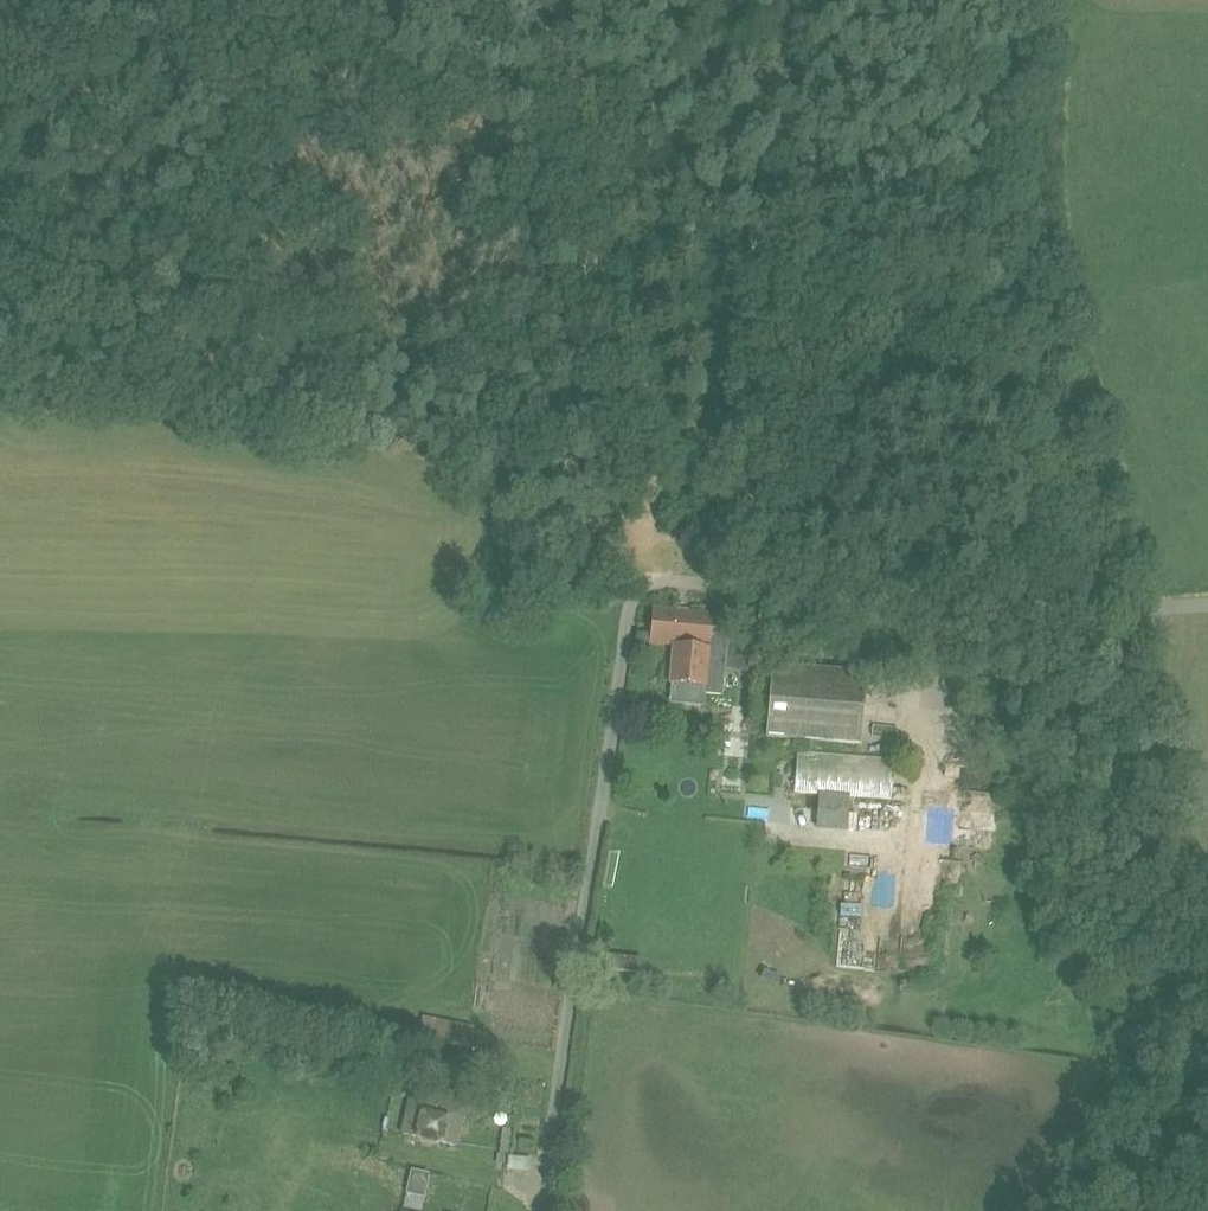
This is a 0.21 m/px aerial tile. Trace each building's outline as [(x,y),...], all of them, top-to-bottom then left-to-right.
[(674,644),(671,682),(706,686),(704,693),(721,695),(727,630),(712,629),(713,614),(654,608),(651,642),(674,644)] [(865,673),(771,666),(766,737),(861,744),(865,673)] [(831,784),(831,797),(869,797),(869,784),(831,784)] [(453,1023),(424,1017),(416,1054),(444,1059),(448,1047),(482,1053),(485,1031),(453,1023)] [(411,1095),(402,1132),(457,1145),(465,1108),(463,1107),(464,1104),(414,1093),(413,1096),(411,1095)] [(529,1194),(529,1173),(517,1173),(516,1194),(529,1194)]
